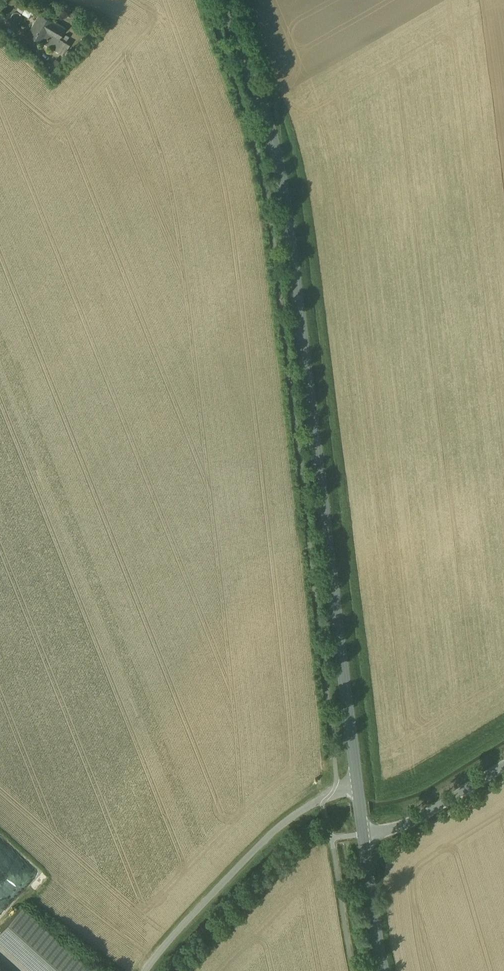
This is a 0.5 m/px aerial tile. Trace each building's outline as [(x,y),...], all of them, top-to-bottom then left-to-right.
[(53,20),(40,13),(28,33),(41,41),(53,20)] [(53,20),(41,41),(53,48),(59,38),(65,27),(53,20)] [(59,38),(53,48),(57,50),(62,40),(59,38)] [(23,907),(0,932),(0,941),(15,955),(33,970),(86,970),(89,967),(23,907)]
